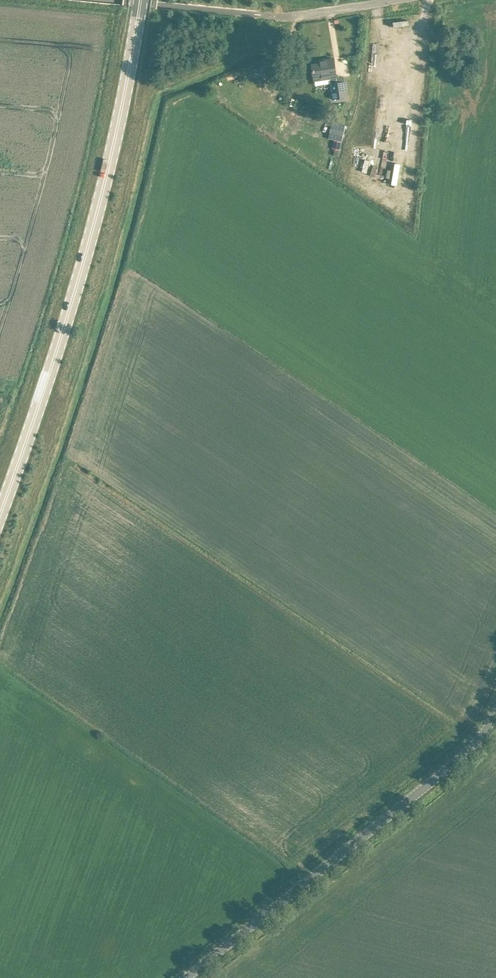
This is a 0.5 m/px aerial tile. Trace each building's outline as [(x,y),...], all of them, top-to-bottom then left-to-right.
[(452,44),(451,56),(465,57),(466,45),(452,44)] [(312,65),(314,75),(314,80),(322,78),(322,81),(330,80),(333,99),(348,97),(345,82),(338,83),(334,59),(326,60),(327,62),(312,65)] [(339,126),(336,140),(342,141),(345,127),(339,126)]
